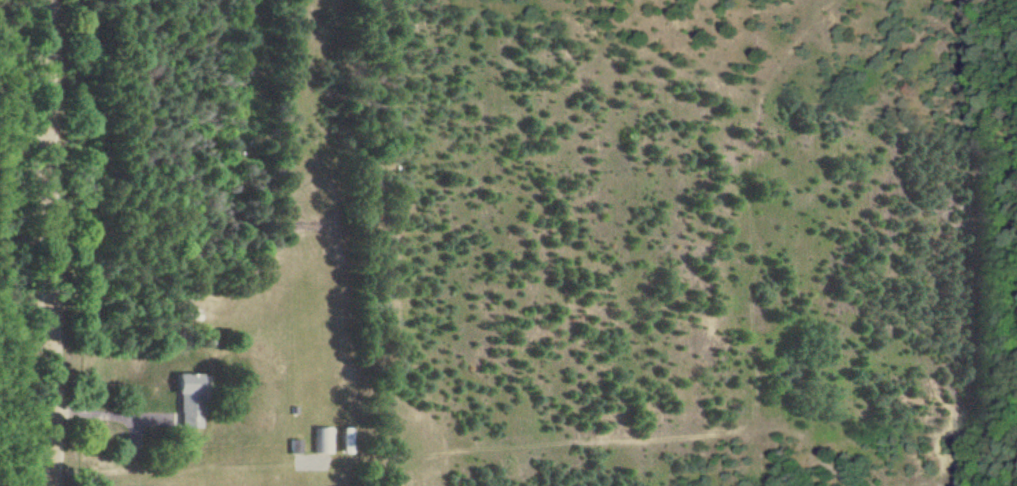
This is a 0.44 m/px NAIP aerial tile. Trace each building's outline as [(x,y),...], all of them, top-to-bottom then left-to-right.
[(176,394),(177,428),(199,428),(197,374),(172,375),(173,394),(176,394)] [(331,428),(314,429),(315,453),(332,453),(331,428)] [(351,429),(340,428),(340,453),(351,454),(351,429)]
